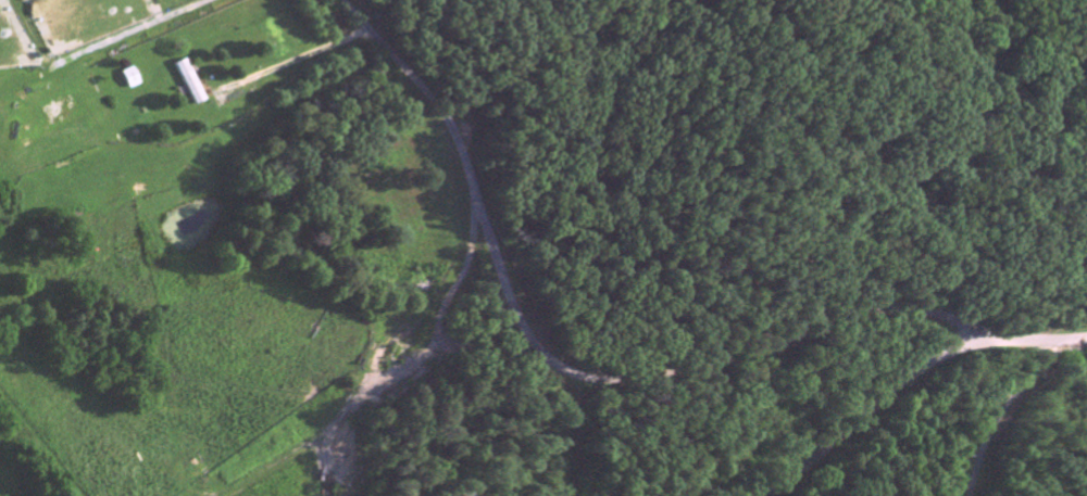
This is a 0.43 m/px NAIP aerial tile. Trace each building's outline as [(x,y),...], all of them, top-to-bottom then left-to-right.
[(176,66),(194,108),(204,104),(186,62),(176,66)]
